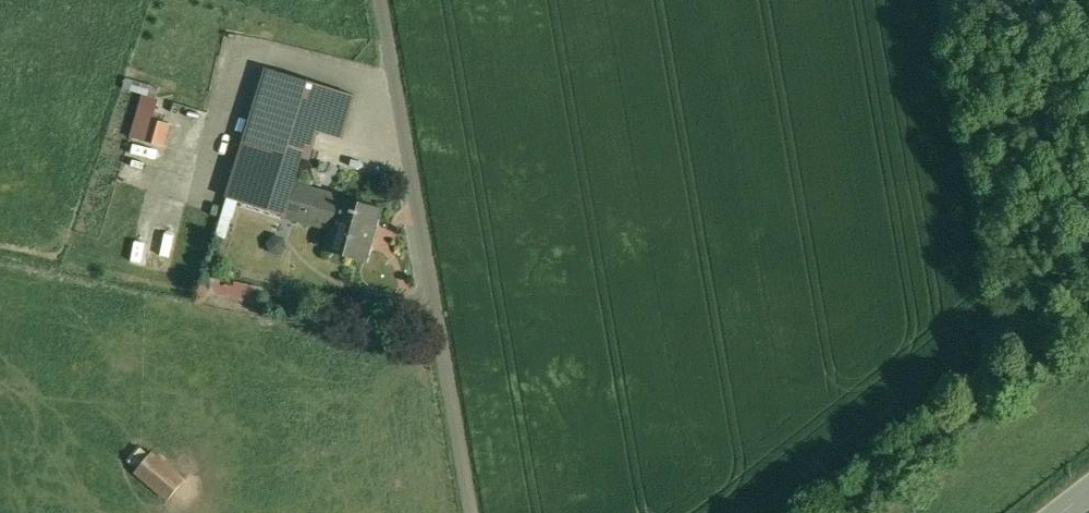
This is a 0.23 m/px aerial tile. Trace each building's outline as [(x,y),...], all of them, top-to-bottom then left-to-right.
[(356,94),(267,68),(229,198),(285,214),(289,200),(294,185),(302,157),(310,159),(319,131),(343,139),(356,94)] [(171,123),(151,118),(145,141),(165,146),(167,136),(168,136),(168,135),(171,123)] [(380,209),(342,198),(342,199),(294,185),(289,200),(338,214),(328,249),(365,260),(380,209)] [(262,289),(224,278),(220,292),(258,303),(262,289)] [(137,469),(172,503),(193,481),(158,447),(137,469)]
